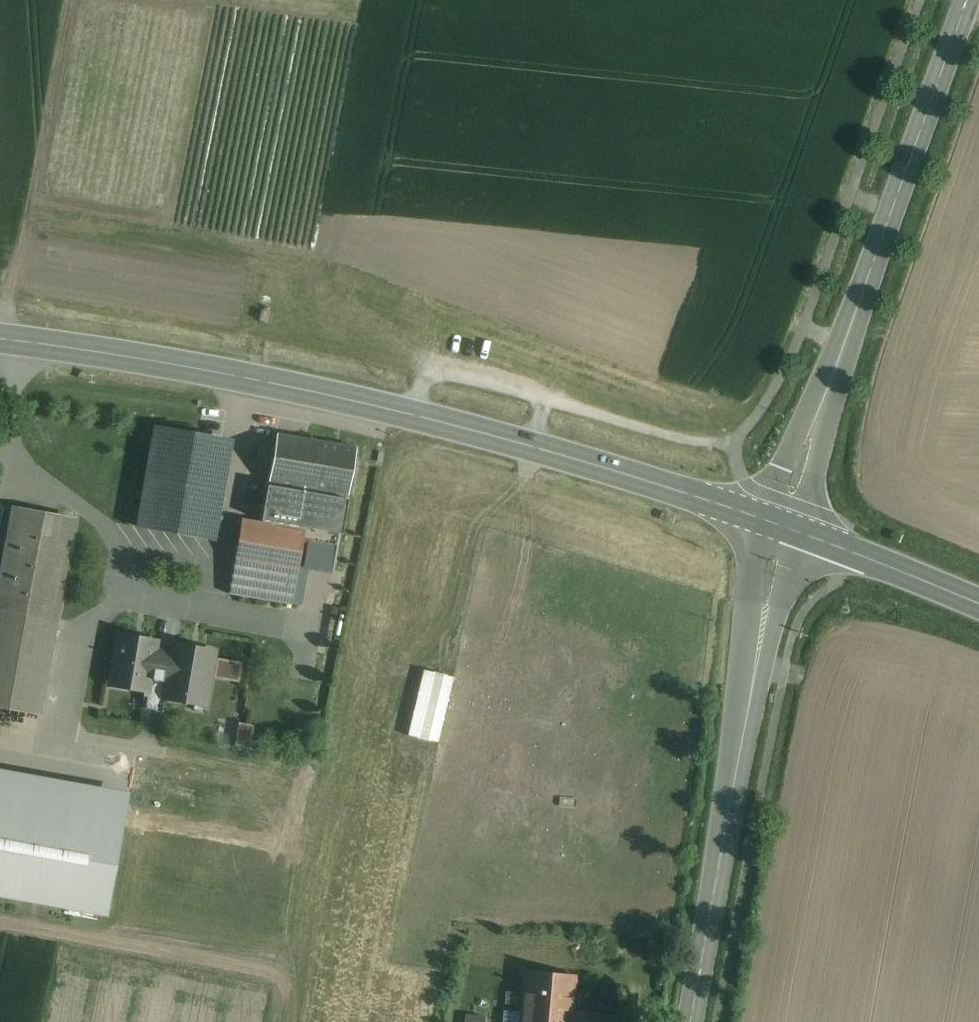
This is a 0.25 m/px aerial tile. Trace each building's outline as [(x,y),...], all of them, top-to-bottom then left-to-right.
[(155,427),(138,526),(200,537),(217,437),(155,427)] [(356,448),(278,434),(269,481),(315,489),(348,495),(356,448)] [(348,495),(315,489),(312,509),(344,514),(348,495)] [(12,508),(0,578),(0,707),(39,714),(74,519),(12,508)] [(310,533),(242,521),(235,559),(298,571),(303,572),(310,533)] [(298,571),(235,559),(228,593),(291,605),(298,571)] [(158,642),(118,635),(112,673),(127,676),(125,687),(149,691),(151,680),(167,683),(172,653),(156,650),(158,642)] [(173,645),(172,653),(167,683),(164,698),(187,702),(188,696),(207,699),(215,652),(173,645)] [(236,745),(251,747),(253,723),(238,722),(236,745)] [(99,916),(121,790),(0,769),(0,898),(99,916)] [(520,971),(516,1021),(615,1021),(616,1015),(572,1012),(575,975),(520,971)] [(468,1021),(485,1021),(486,1015),(469,1013),(468,1021)]
